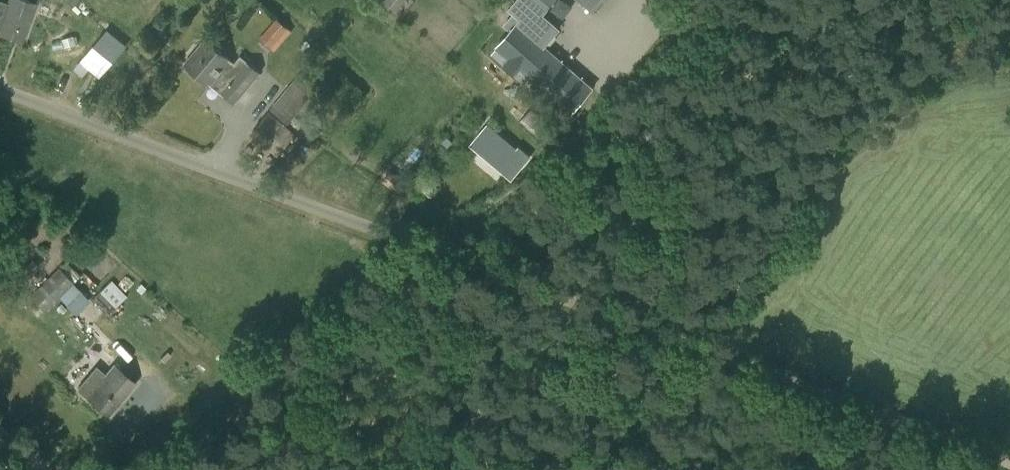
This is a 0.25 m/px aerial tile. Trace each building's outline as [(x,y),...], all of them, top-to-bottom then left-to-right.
[(12,39),(22,42),(37,3),(27,0),(7,0),(6,3),(0,1),(0,35),(12,39)] [(381,4),(394,14),(405,0),(384,0),(381,4)] [(492,51),(504,62),(503,64),(515,75),(524,82),(529,77),(571,114),(594,88),(545,45),(560,29),(543,15),(555,0),(515,0),(507,9),(513,14),(503,25),(510,30),(495,47),(496,48),(492,51)] [(593,13),(603,0),(577,0),(593,13)] [(276,18),(258,39),(273,52),(291,31),(276,18)] [(83,61),(104,77),(130,44),(108,27),(83,61)] [(233,104),(259,73),(240,56),(234,63),(205,39),(185,63),(233,104)] [(298,75),(270,109),(287,123),(315,89),(298,75)] [(518,121),(544,143),(558,127),(532,105),(518,121)] [(277,158),(296,134),(269,112),(250,135),(277,158)] [(518,147),(515,151),(485,126),(476,137),(487,146),(482,152),(510,175),(519,164),(521,166),(529,157),(518,147)] [(58,267),(39,285),(30,295),(44,312),(58,297),(74,313),(88,299),(73,283),(58,267)] [(126,296),(111,280),(92,297),(108,315),(116,308),(115,307),(126,296)] [(113,365),(105,374),(95,366),(76,388),(86,397),(108,415),(134,383),(113,365)]
